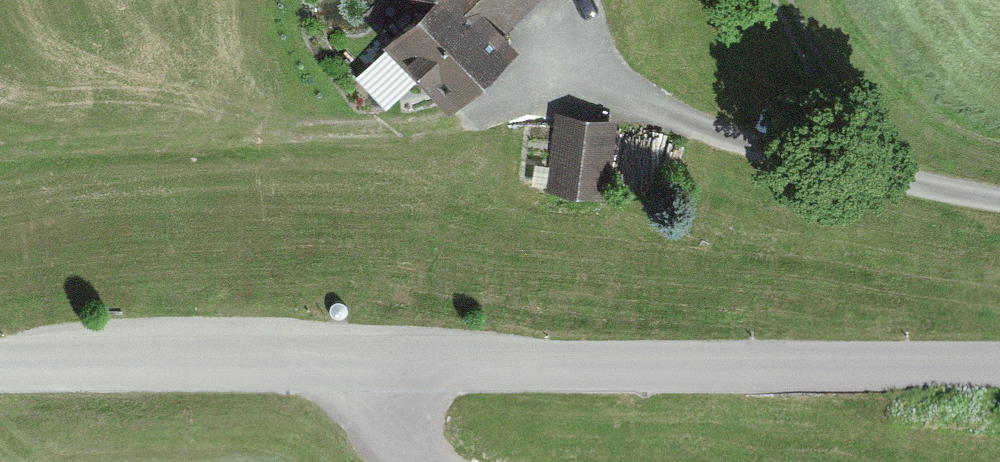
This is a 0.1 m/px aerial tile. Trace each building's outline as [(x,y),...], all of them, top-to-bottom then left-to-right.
[(372,22),(448,92),(532,0),(392,0),(372,22)] [(557,110),(544,189),(608,199),(621,121),(557,110)]
